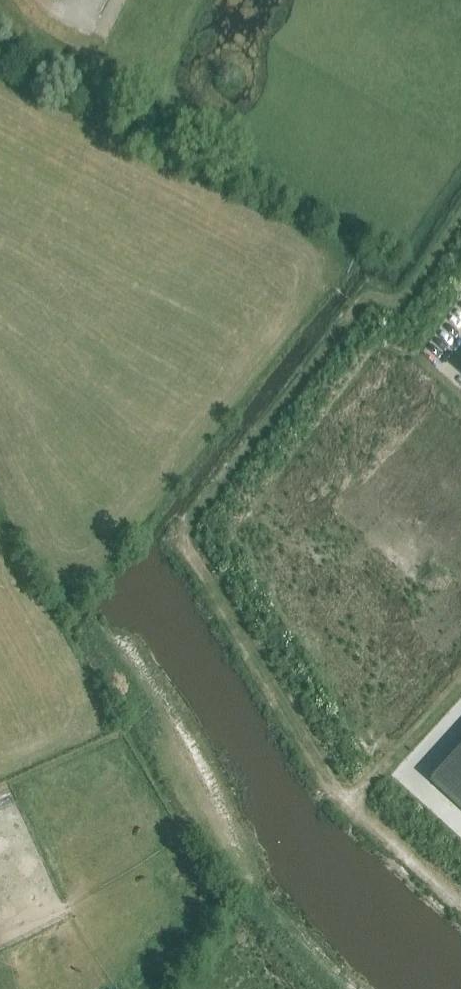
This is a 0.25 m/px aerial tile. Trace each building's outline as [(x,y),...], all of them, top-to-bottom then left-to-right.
[(430,781),(460,809),(460,746),(430,781)]
